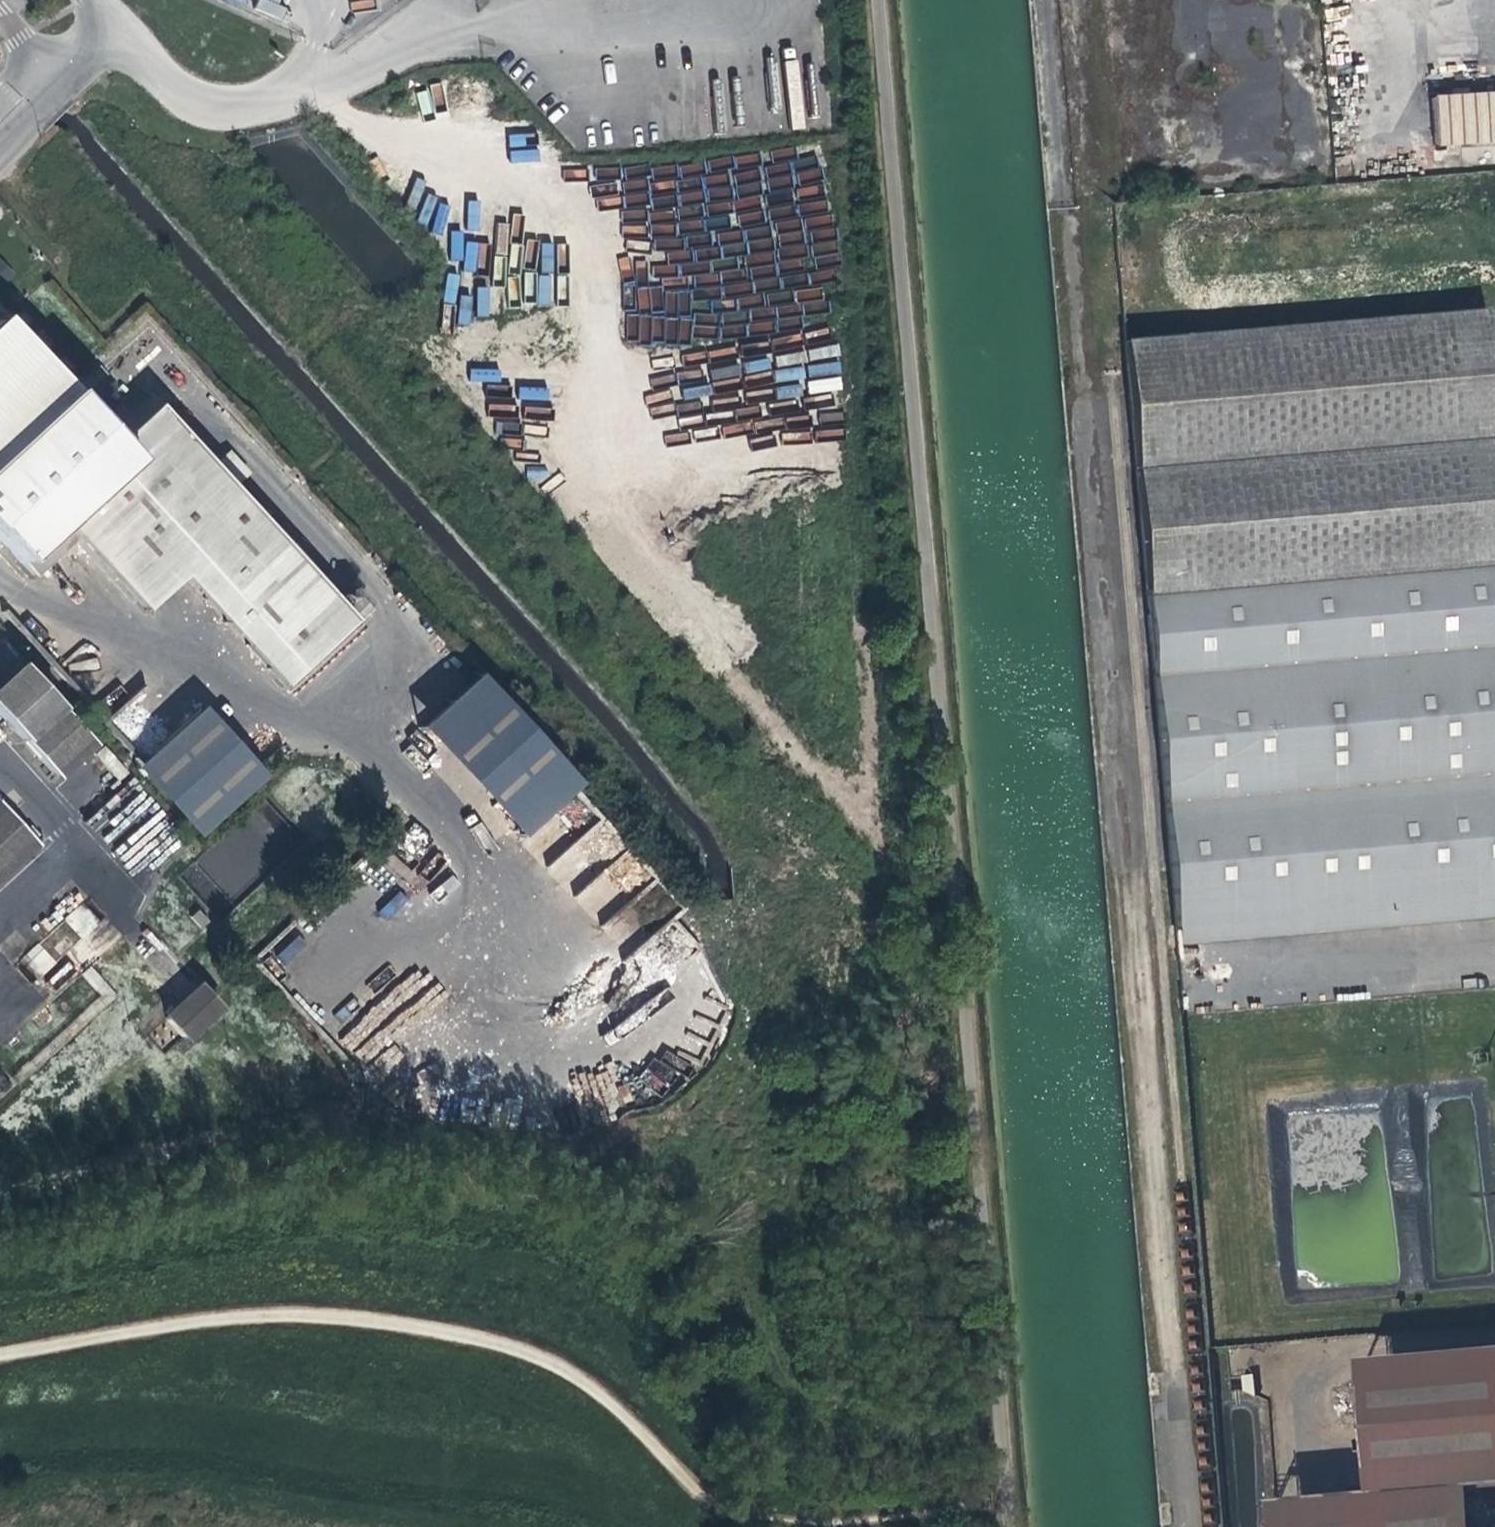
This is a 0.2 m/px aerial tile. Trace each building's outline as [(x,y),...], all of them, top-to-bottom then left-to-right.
[(1494,144),(1494,93),(1433,99),(1437,147),(1494,144)] [(1340,322),(1393,924),(1494,915),(1494,409),(1487,309),(1340,322)] [(21,561),(64,522),(144,610),(180,577),(277,686),(348,621),(135,386),(95,422),(4,321),(0,325),(0,539),(21,561)] [(1177,942),(1393,924),(1340,322),(1126,340),(1177,942)] [(18,658),(0,674),(0,715),(48,768),(86,734),(18,658)] [(478,670),(418,721),(521,833),(580,780),(478,670)] [(202,700),(130,763),(196,836),(268,772),(202,700)] [(35,836),(0,798),(0,867),(35,836)] [(28,960),(41,975),(54,964),(42,949),(28,960)] [(197,978),(180,993),(199,1015),(216,1000),(197,978)] [(199,1015),(180,993),(162,1009),(181,1030),(199,1015)] [(1435,1358),(1451,1526),(1481,1526),(1477,1487),(1494,1485),(1494,1352),(1435,1358)] [(1435,1358),(1366,1364),(1375,1495),(1276,1503),(1277,1526),(1451,1526),(1435,1358)]
